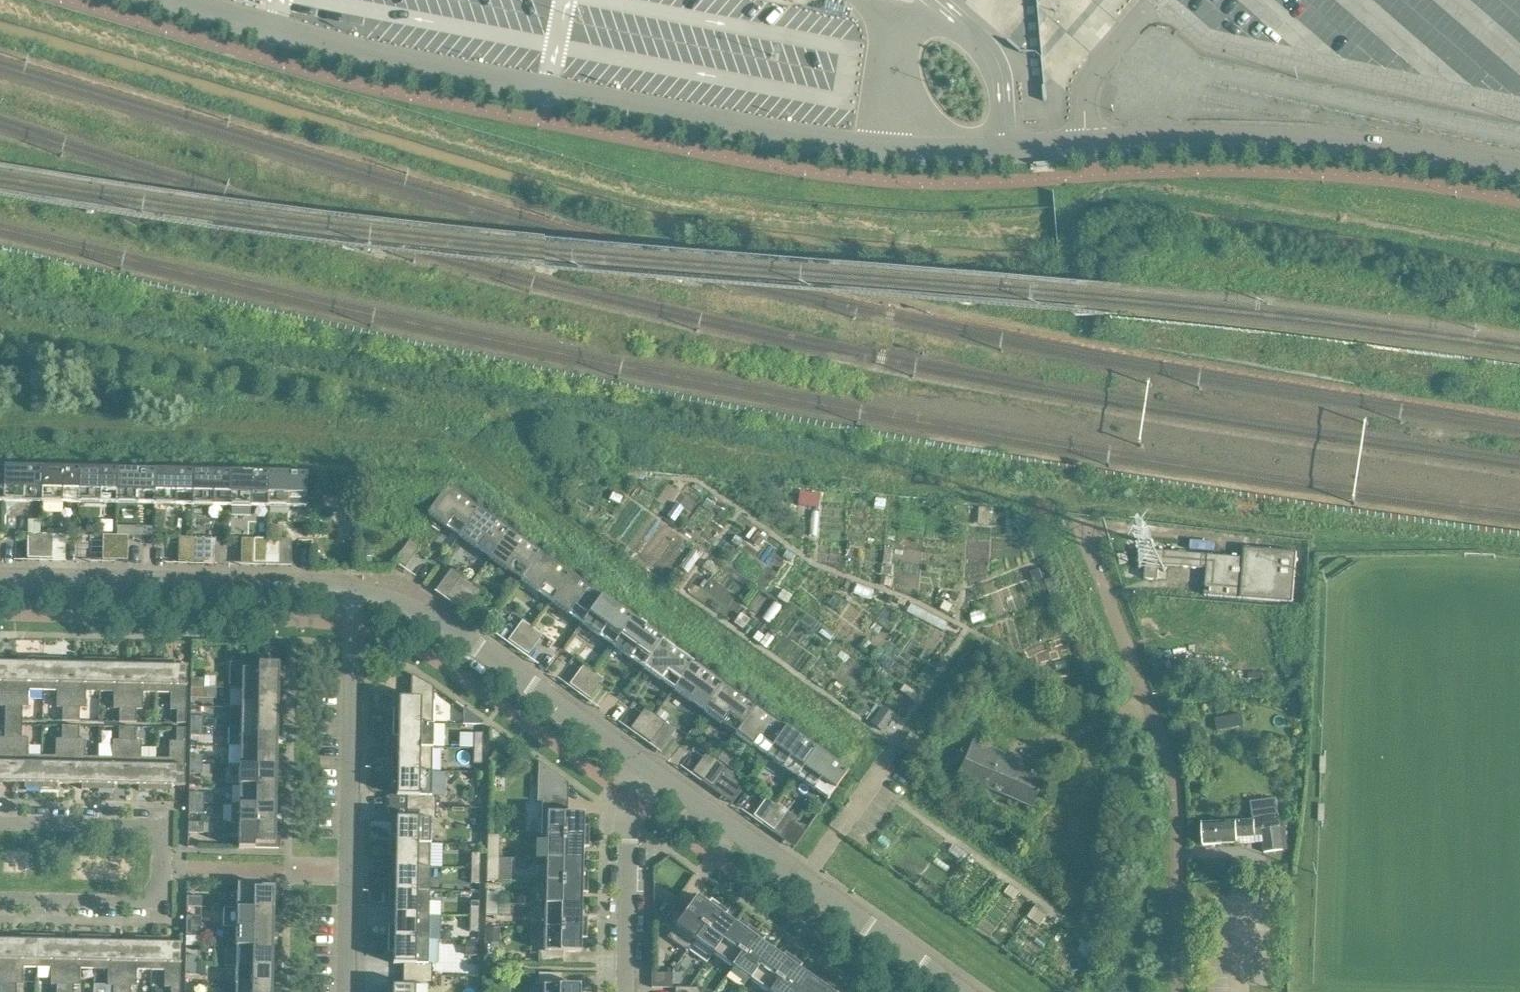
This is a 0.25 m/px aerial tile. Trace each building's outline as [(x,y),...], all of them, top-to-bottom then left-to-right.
[(41,502),(42,469),(4,468),(3,501),(41,502)] [(79,503),(79,470),(42,469),(41,502),(79,503)] [(116,504),(117,471),(79,470),(79,503),(116,504)] [(154,504),(155,471),(117,471),(116,504),(154,504)] [(192,505),(192,472),(155,471),(154,504),(192,505)] [(229,506),(230,473),(192,472),(192,505),(229,506)] [(267,507),(268,474),(230,473),(229,506),(267,507)] [(306,508),(307,475),(268,474),(267,507),(306,508)] [(479,509),(447,487),(428,514),(459,536),(479,509)] [(509,531),(479,509),(459,536),(490,558),(509,531)] [(284,521),(283,542),(295,542),(295,521),(284,521)] [(540,553),(509,531),(490,558),(520,580),(540,553)] [(40,559),(40,534),(28,533),(27,559),(40,559)] [(53,559),(53,534),(40,534),(40,559),(53,559)] [(115,560),(116,535),(103,535),(102,560),(115,560)] [(128,561),(128,536),(116,535),(115,560),(128,561)] [(191,562),(192,537),(179,537),(178,562),(191,562)] [(204,562),(204,537),(192,537),(191,562),(204,562)] [(266,564),(267,539),(254,538),(253,564),(266,564)] [(279,564),(279,539),(267,539),(266,564),(279,564)] [(406,568),(420,547),(410,540),(395,560),(406,568)] [(1244,557),(1168,551),(1138,550),(1137,564),(1145,564),(1144,579),(1158,580),(1159,565),(1167,565),(1201,568),(1201,567),(1206,568),(1205,595),(1293,602),(1297,552),(1245,548),(1244,557)] [(691,569),(702,554),(694,549),(683,563),(691,569)] [(570,575),(540,553),(520,580),(551,602),(570,575)] [(601,597),(570,575),(551,602),(582,624),(601,597)] [(457,604),(472,584),(461,577),(446,597),(457,604)] [(467,612),(482,591),(472,584),(457,604),(467,612)] [(612,646),(632,619),(601,597),(582,624),(612,646)] [(777,600),(764,615),(770,621),(784,606),(777,600)] [(738,621),(746,627),(754,616),(745,610),(738,621)] [(663,641),(632,619),(612,646),(643,668),(663,641)] [(518,648),(533,628),(523,620),(508,641),(518,648)] [(528,655),(543,635),(533,628),(518,648),(528,655)] [(693,663),(663,641),(643,668),(674,690),(693,663)] [(15,663),(3,662),(3,657),(0,657),(0,707),(5,707),(5,722),(14,723),(15,663)] [(43,690),(44,658),(27,658),(27,663),(15,663),(14,723),(22,723),(22,720),(23,707),(29,707),(29,690),(43,690)] [(71,721),(72,664),(60,664),(60,658),(44,658),(43,690),(57,691),(57,708),(63,708),(62,721),(71,721)] [(100,692),(101,659),(84,659),(84,664),(72,664),(71,721),(80,721),(80,708),(86,708),(86,691),(100,692)] [(128,722),(129,665),(117,665),(117,659),(101,659),(100,692),(114,692),(113,709),(119,709),(119,722),(128,722)] [(157,693),(158,660),(141,660),(141,665),(129,665),(128,722),(136,723),(137,709),(142,710),(143,693),(157,693)] [(185,724),(187,666),(173,666),(174,661),(158,660),(157,693),(171,693),(170,710),(177,710),(177,724),(185,724)] [(231,663),(230,689),(242,689),(283,690),(283,680),(278,679),(278,669),(278,665),(278,664),(260,664),(259,664),(231,663)] [(724,685),(693,663),(674,690),(704,712),(724,685)] [(580,692),(594,672),(584,664),(569,685),(580,692)] [(590,700),(604,679),(594,672),(580,692),(590,700)] [(433,724),(434,687),(411,674),(410,698),(399,698),(398,709),(393,709),(392,723),(433,724)] [(204,688),(204,679),(191,679),(191,688),(204,688)] [(755,707),(724,685),(704,712),(735,734),(755,707)] [(204,698),(204,688),(191,688),(191,697),(204,698)] [(283,700),(283,690),(242,689),(242,708),(277,709),(278,700),(283,700)] [(873,719),(884,725),(894,710),(883,703),(873,719)] [(785,729),(755,707),(735,734),(766,755),(785,729)] [(230,708),(229,727),(282,728),(282,718),(277,718),(277,709),(242,708),(230,708)] [(483,722),(463,708),(463,725),(483,725),(483,722)] [(641,736),(655,715),(645,708),(630,728),(641,736)] [(651,743),(666,723),(655,715),(641,736),(651,743)] [(203,727),(203,717),(191,717),(190,726),(203,727)] [(14,723),(5,722),(5,738),(0,738),(0,786),(0,783),(12,783),(14,723)] [(41,789),(42,756),(28,756),(28,739),(22,738),(22,723),(14,723),(12,783),(24,783),(24,788),(41,789)] [(432,748),(433,724),(392,723),(392,737),(398,737),(398,747),(432,748)] [(70,784),(71,726),(62,726),(62,739),(56,739),(56,756),(42,756),(41,789),(57,789),(57,784),(70,784)] [(98,790),(99,757),(85,757),(85,740),(79,740),(79,726),(71,726),(70,784),(82,784),(82,790),(98,790)] [(203,736),(203,727),(190,726),(190,736),(203,736)] [(127,785),(128,727),(119,727),(119,740),(113,740),(112,757),(99,757),(98,790),(114,790),(114,785),(127,785)] [(155,791),(156,758),(141,758),(142,741),(136,741),(136,728),(128,727),(127,785),(138,785),(138,791),(155,791)] [(282,738),(282,728),(229,727),(229,746),(277,747),(277,738),(282,738)] [(184,786),(185,729),(177,729),(176,742),(169,742),(169,759),(156,758),(155,791),(171,791),(171,786),(184,786)] [(816,750),(785,729),(766,755),(796,777),(816,750)] [(482,749),(483,733),(475,733),(474,749),(482,749)] [(1044,782),(1014,769),(1016,764),(1004,759),(1005,755),(973,741),(957,776),(1032,809),(1044,782)] [(229,746),(228,766),(240,766),(281,767),(282,756),(277,756),(277,747),(229,746)] [(432,772),(432,748),(398,747),(397,757),(392,757),(391,771),(432,772)] [(482,764),(482,749),(474,749),(474,763),(482,764)] [(847,773),(816,750),(796,777),(828,800),(847,773)] [(501,771),(508,761),(495,752),(489,760),(488,762),(501,771)] [(702,780),(717,759),(707,752),(692,772),(702,780)] [(202,765),(203,756),(190,756),(190,765),(202,765)] [(712,787),(727,767),(717,759),(702,780),(712,787)] [(583,827),(584,814),(567,814),(568,801),(561,801),(562,778),(539,762),(538,762),(537,801),(542,802),(542,813),(547,813),(546,837),(589,838),(589,828),(583,827)] [(202,775),(202,765),(190,765),(189,774),(202,775)] [(276,786),(276,777),(281,777),(281,767),(240,766),(240,785),(276,786)] [(432,796),(432,772),(391,771),(391,785),(397,785),(397,796),(407,796),(407,807),(436,808),(436,796),(432,796)] [(281,805),(281,795),(276,795),(276,786),(240,785),(239,805),(281,805)] [(204,804),(204,794),(189,793),(189,804),(204,804)] [(763,824),(778,803),(767,796),(753,816),(763,824)] [(774,831),(788,811),(778,803),(763,824),(774,831)] [(203,814),(204,804),(189,804),(189,814),(203,814)] [(231,805),(231,824),(239,824),(275,824),(275,816),(280,816),(281,805),(239,805),(231,805)] [(430,844),(431,819),(435,819),(436,808),(407,807),(407,818),(396,818),(396,829),(390,829),(390,843),(430,844)] [(1283,850),(1279,815),(1253,818),(1253,821),(1202,824),(1203,846),(1263,843),(1264,853),(1283,850)] [(203,834),(203,823),(188,823),(188,833),(203,834)] [(280,849),(280,834),(275,833),(275,824),(239,824),(238,848),(280,849)] [(583,861),(583,848),(588,848),(589,838),(546,837),(546,860),(583,861)] [(430,868),(430,844),(390,843),(390,857),(395,857),(395,867),(430,868)] [(499,862),(499,846),(487,846),(486,862),(499,862)] [(480,869),(480,853),(472,853),(471,869),(480,869)] [(516,878),(517,856),(504,856),(504,877),(516,878)] [(582,873),(583,861),(546,860),(546,883),(588,883),(588,873),(582,873)] [(499,873),(499,862),(486,862),(486,873),(499,873)] [(429,892),(430,868),(395,867),(395,877),(389,877),(389,891),(429,892)] [(480,884),(480,869),(471,869),(471,884),(480,884)] [(587,894),(588,883),(546,883),(545,905),(582,906),(582,894),(587,894)] [(279,900),(279,885),(238,884),(237,909),(273,909),(273,900),(279,900)] [(429,916),(429,892),(389,891),(389,905),(394,905),(394,915),(429,916)] [(498,904),(498,892),(486,892),(486,904),(498,904)] [(201,908),(202,897),(187,897),(187,908),(201,908)] [(695,941),(719,906),(710,900),(707,904),(696,897),(686,912),(677,905),(663,925),(673,931),(676,927),(695,941)] [(479,917),(479,901),(471,901),(470,917),(479,917)] [(498,916),(498,904),(486,904),(485,915),(498,916)] [(581,919),(582,906),(545,905),(545,928),(587,929),(587,919),(581,919)] [(1043,922),(1049,913),(1038,905),(1032,914),(1043,922)] [(713,954),(734,924),(724,917),(727,912),(719,906),(695,941),(713,954)] [(224,908),(223,927),(237,928),(278,929),(278,918),(273,918),(273,909),(237,909),(224,908)] [(429,940),(429,916),(394,915),(394,925),(388,925),(388,939),(429,940)] [(201,927),(201,917),(186,916),(186,927),(201,927)] [(479,932),(479,917),(470,917),(470,932),(479,932)] [(732,967),(756,933),(748,927),(745,931),(734,924),(713,954),(732,967)] [(201,937),(201,927),(186,927),(186,937),(201,937)] [(272,948),(272,939),(278,939),(278,929),(237,928),(236,947),(272,948)] [(586,939),(587,929),(545,928),(544,952),(539,951),(539,963),(562,964),(563,952),(581,952),(581,939),(586,939)] [(750,980),(771,950),(761,943),(764,939),(756,933),(732,967),(750,980)] [(38,935),(21,935),(21,940),(9,940),(8,991),(17,991),(17,984),(23,985),(23,967),(37,968),(38,935)] [(66,941),(54,941),(54,936),(38,935),(37,968),(51,968),(51,985),(57,985),(57,991),(65,991),(66,941)] [(95,936),(79,936),(78,941),(66,941),(65,991),(74,991),(74,985),(80,986),(80,969),(94,969),(95,936)] [(124,942),(111,942),(111,937),(95,936),(94,969),(108,969),(108,986),(113,986),(113,991),(122,991),(124,942)] [(152,938),(135,937),(135,943),(124,942),(122,991),(131,991),(131,986),(137,987),(137,970),(152,970),(152,938)] [(181,944),(168,943),(168,938),(152,938),(152,970),(165,970),(164,987),(171,987),(171,991),(180,991),(181,944)] [(432,976),(432,964),(437,964),(438,962),(438,941),(429,941),(429,940),(388,939),(388,953),(393,953),(393,964),(404,964),(403,975),(432,976)] [(9,940),(0,940),(0,991),(8,991),(9,940)] [(225,947),(224,966),(236,966),(277,967),(277,957),(272,957),(272,948),(236,947),(225,947)] [(793,959),(785,953),(782,957),(771,950),(750,980),(767,991),(770,991),(793,959)] [(200,966),(200,956),(185,956),(185,965),(200,966)] [(809,977),(798,970),(801,965),(793,959),(770,991),(798,991),(809,977)] [(200,975),(200,966),(185,965),(185,975),(200,975)] [(277,978),(277,967),(236,966),(235,986),(272,986),(272,978),(277,978)] [(678,984),(677,969),(653,970),(654,985),(678,984)] [(580,986),(562,985),(562,974),(539,973),(538,985),(543,985),(543,991),(580,991),(580,986)] [(427,987),(432,987),(432,976),(403,975),(403,986),(392,986),(392,991),(427,991),(427,987)] [(830,986),(822,980),(819,984),(809,977),(798,991),(826,991),(830,986)] [(719,991),(745,991),(724,981),(719,991)]
